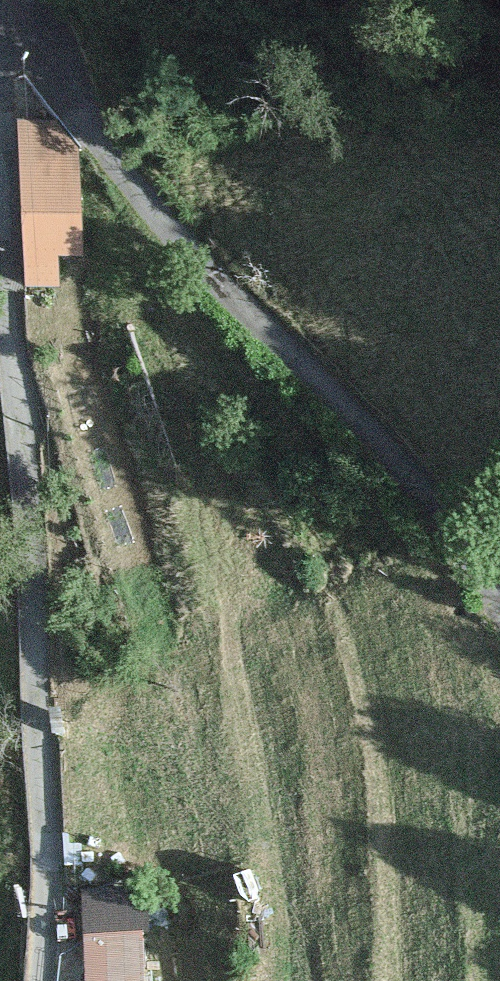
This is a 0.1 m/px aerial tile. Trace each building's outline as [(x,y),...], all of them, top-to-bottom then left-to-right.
[(77,149),(56,120),(19,121),(26,289),(59,287),(57,258),(84,250),(77,149)] [(80,888),(83,980),(145,980),(143,932),(149,931),(147,886),(80,888)]
